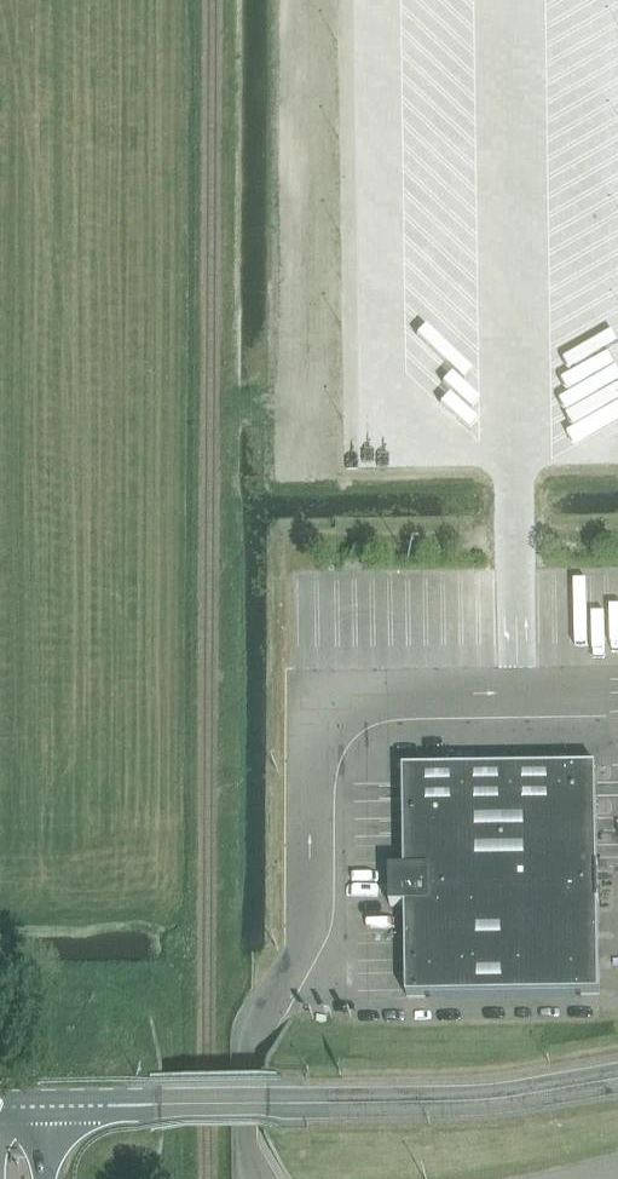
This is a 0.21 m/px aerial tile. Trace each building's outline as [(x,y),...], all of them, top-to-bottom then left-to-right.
[(404,769),(405,843),(497,842),(498,925),(600,924),(597,767),(404,769)] [(601,994),(600,924),(498,925),(497,842),(405,843),(405,870),(390,870),(391,907),(406,907),(407,997),(601,994)]
